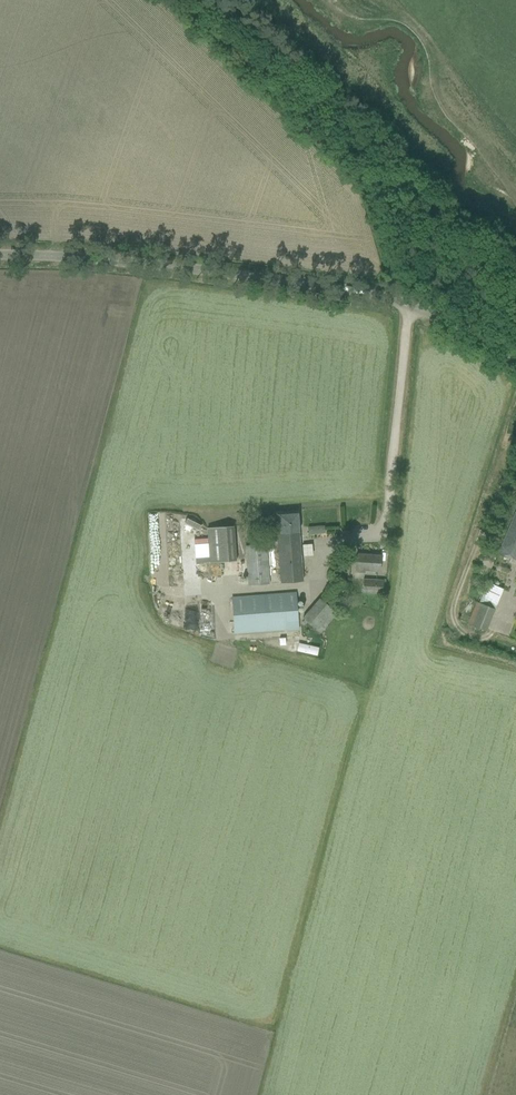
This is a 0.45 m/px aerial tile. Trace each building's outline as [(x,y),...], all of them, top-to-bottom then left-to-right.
[(277,534),(269,534),(270,544),(278,543),(281,583),(291,582),(302,581),(297,510),(275,512),(277,534)] [(498,552),(515,560),(515,510),(498,552)] [(207,528),(209,563),(236,561),(234,526),(207,528)] [(324,526),(308,527),(309,535),(325,533),(324,526)] [(246,546),(248,585),(270,583),(267,544),(246,546)] [(201,548),(192,548),(192,563),(200,564),(201,548)] [(353,572),(364,573),(365,571),(379,572),(381,555),(355,553),(353,572)] [(302,618),(319,633),(337,612),(330,607),(348,586),(337,578),(302,618)] [(363,593),(383,594),(383,580),(363,579),(363,593)] [(468,625),(485,631),(502,589),(489,583),(480,604),(477,603),(468,625)] [(232,597),(234,633),(298,628),(295,593),(232,597)]
